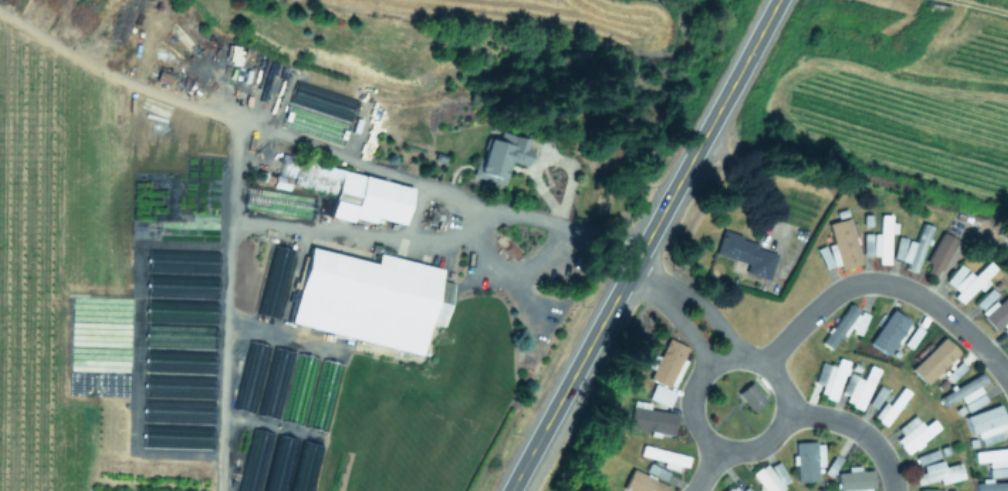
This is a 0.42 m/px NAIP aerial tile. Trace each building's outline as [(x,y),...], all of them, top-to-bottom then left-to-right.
[(154,81),(167,86),(171,77),(158,71),(154,81)] [(297,131),(307,115),(290,105),(281,121),(297,131)] [(473,178),(503,185),(509,164),(522,167),(527,147),(483,137),(473,178)] [(410,182),(277,162),(273,190),(246,186),(242,210),(312,221),(316,198),(287,194),(288,188),(332,195),(328,218),(373,225),(374,221),(403,226),(410,182)] [(890,216),(878,216),(877,236),(863,235),(862,256),(876,257),(876,265),(888,266),(890,216)] [(831,246),(816,249),(821,271),(838,267),(839,271),(861,266),(852,225),(848,226),(846,219),(826,224),(831,246)] [(891,260),(905,264),(903,271),(916,274),(929,227),(919,225),(914,243),(897,239),(891,260)] [(714,255),(747,266),(744,274),(766,281),(776,250),(721,232),(714,255)] [(438,269),(374,256),(373,264),(304,250),(288,327),(421,354),(438,269)] [(944,283),(955,293),(951,298),(962,308),(994,270),(985,262),(971,277),(958,266),(944,283)] [(996,331),(1007,319),(1007,303),(1001,296),(1000,298),(990,289),(972,307),(996,331)] [(866,317),(845,304),(820,346),(829,351),(844,327),(856,334),(866,317)] [(866,351),(877,354),(880,342),(896,346),(902,324),(893,321),(897,309),(879,304),(866,351)] [(923,365),(937,348),(924,337),(930,330),(922,323),(891,360),(900,368),(911,355),(923,365)] [(684,348),(662,340),(646,381),(653,383),(646,400),(667,408),(672,394),(667,392),(684,348)] [(818,398),(834,403),(846,363),(836,359),(833,368),(819,364),(813,385),(821,387),(818,398)] [(944,377),(950,383),(964,369),(959,363),(944,377)] [(879,372),(867,366),(860,381),(849,376),(840,393),(847,396),(843,404),(860,412),(879,372)] [(976,387),(984,383),(980,375),(938,398),(944,408),(959,400),(966,414),(985,403),(976,387)] [(734,395),(750,414),(764,402),(748,382),(734,395)] [(886,392),(879,387),(866,405),(874,410),(886,392)] [(882,427),(910,397),(901,388),(873,418),(882,427)] [(669,437),(672,413),(628,406),(624,431),(669,437)] [(970,437),(977,434),(981,447),(999,441),(997,433),(1005,430),(997,407),(964,418),(970,437)] [(901,437),(894,442),(905,457),(939,430),(932,421),(922,428),(913,417),(896,431),(901,437)] [(273,434),(251,429),(237,490),(260,490),(273,434)] [(297,442),(283,438),(271,490),(286,490),(297,442)] [(814,484),(814,444),(794,444),(794,484),(814,484)] [(684,471),(687,459),(640,446),(637,458),(684,471)] [(973,454),(974,465),(987,463),(989,480),(1007,478),(1007,450),(973,454)] [(918,467),(939,460),(936,452),(915,459),(918,467)] [(835,470),(837,463),(831,461),(829,467),(835,470)] [(939,482),(940,486),(963,480),(959,465),(942,469),(941,463),(921,467),(923,476),(913,478),(915,487),(939,482)] [(775,466),(770,471),(764,465),(749,476),(761,490),(778,490),(788,482),(775,466)] [(668,488),(629,472),(620,490),(666,490),(668,488)] [(870,472),(836,473),(836,490),(871,490),(870,472)]
